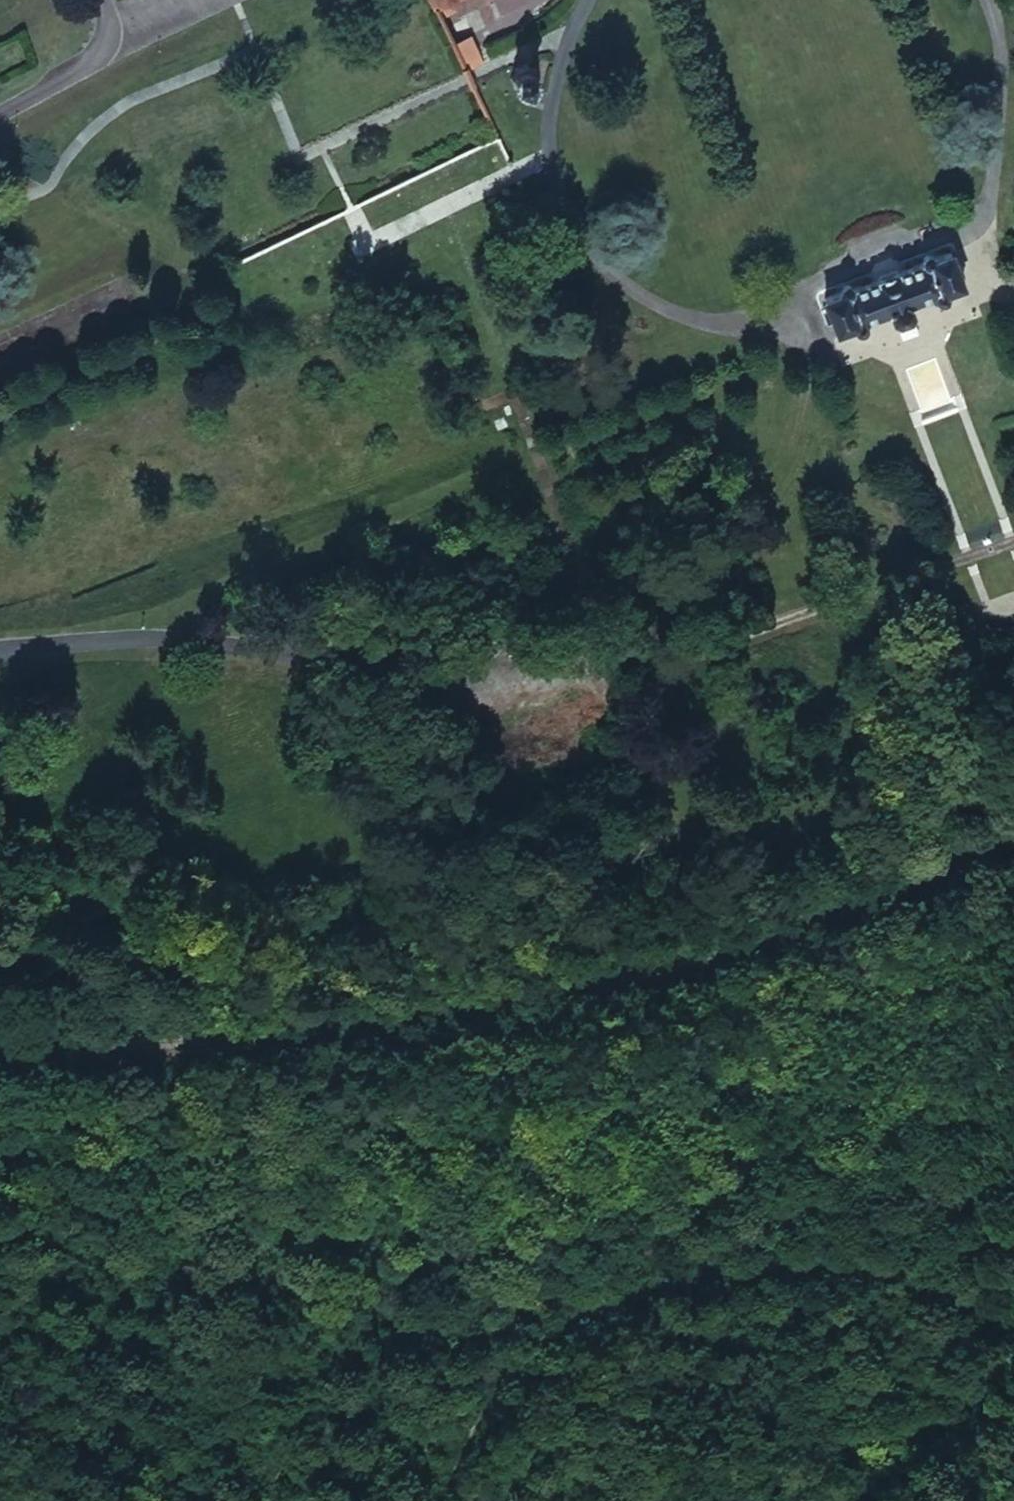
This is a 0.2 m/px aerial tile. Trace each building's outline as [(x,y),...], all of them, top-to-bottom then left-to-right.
[(437,24),(447,19),(487,0),(426,0),(437,24)] [(451,28),(447,19),(437,24),(442,33),(451,28)] [(471,36),(455,41),(465,68),(480,62),(471,36)] [(538,76),(527,70),(514,76),(510,91),(520,100),(535,95),(540,84),(538,76)] [(962,294),(951,260),(938,265),(936,262),(932,262),(928,263),(924,265),(922,268),(922,272),(904,279),(903,276),(878,286),(878,289),(855,298),(852,295),(848,293),(843,294),(839,299),(837,305),(827,309),(839,342),(853,337),(855,339),(860,341),(865,339),(868,336),(869,331),(890,322),(894,327),(922,316),(919,311),(939,305),(941,309),(946,309),(950,307),(953,302),(954,297),(962,294)]
